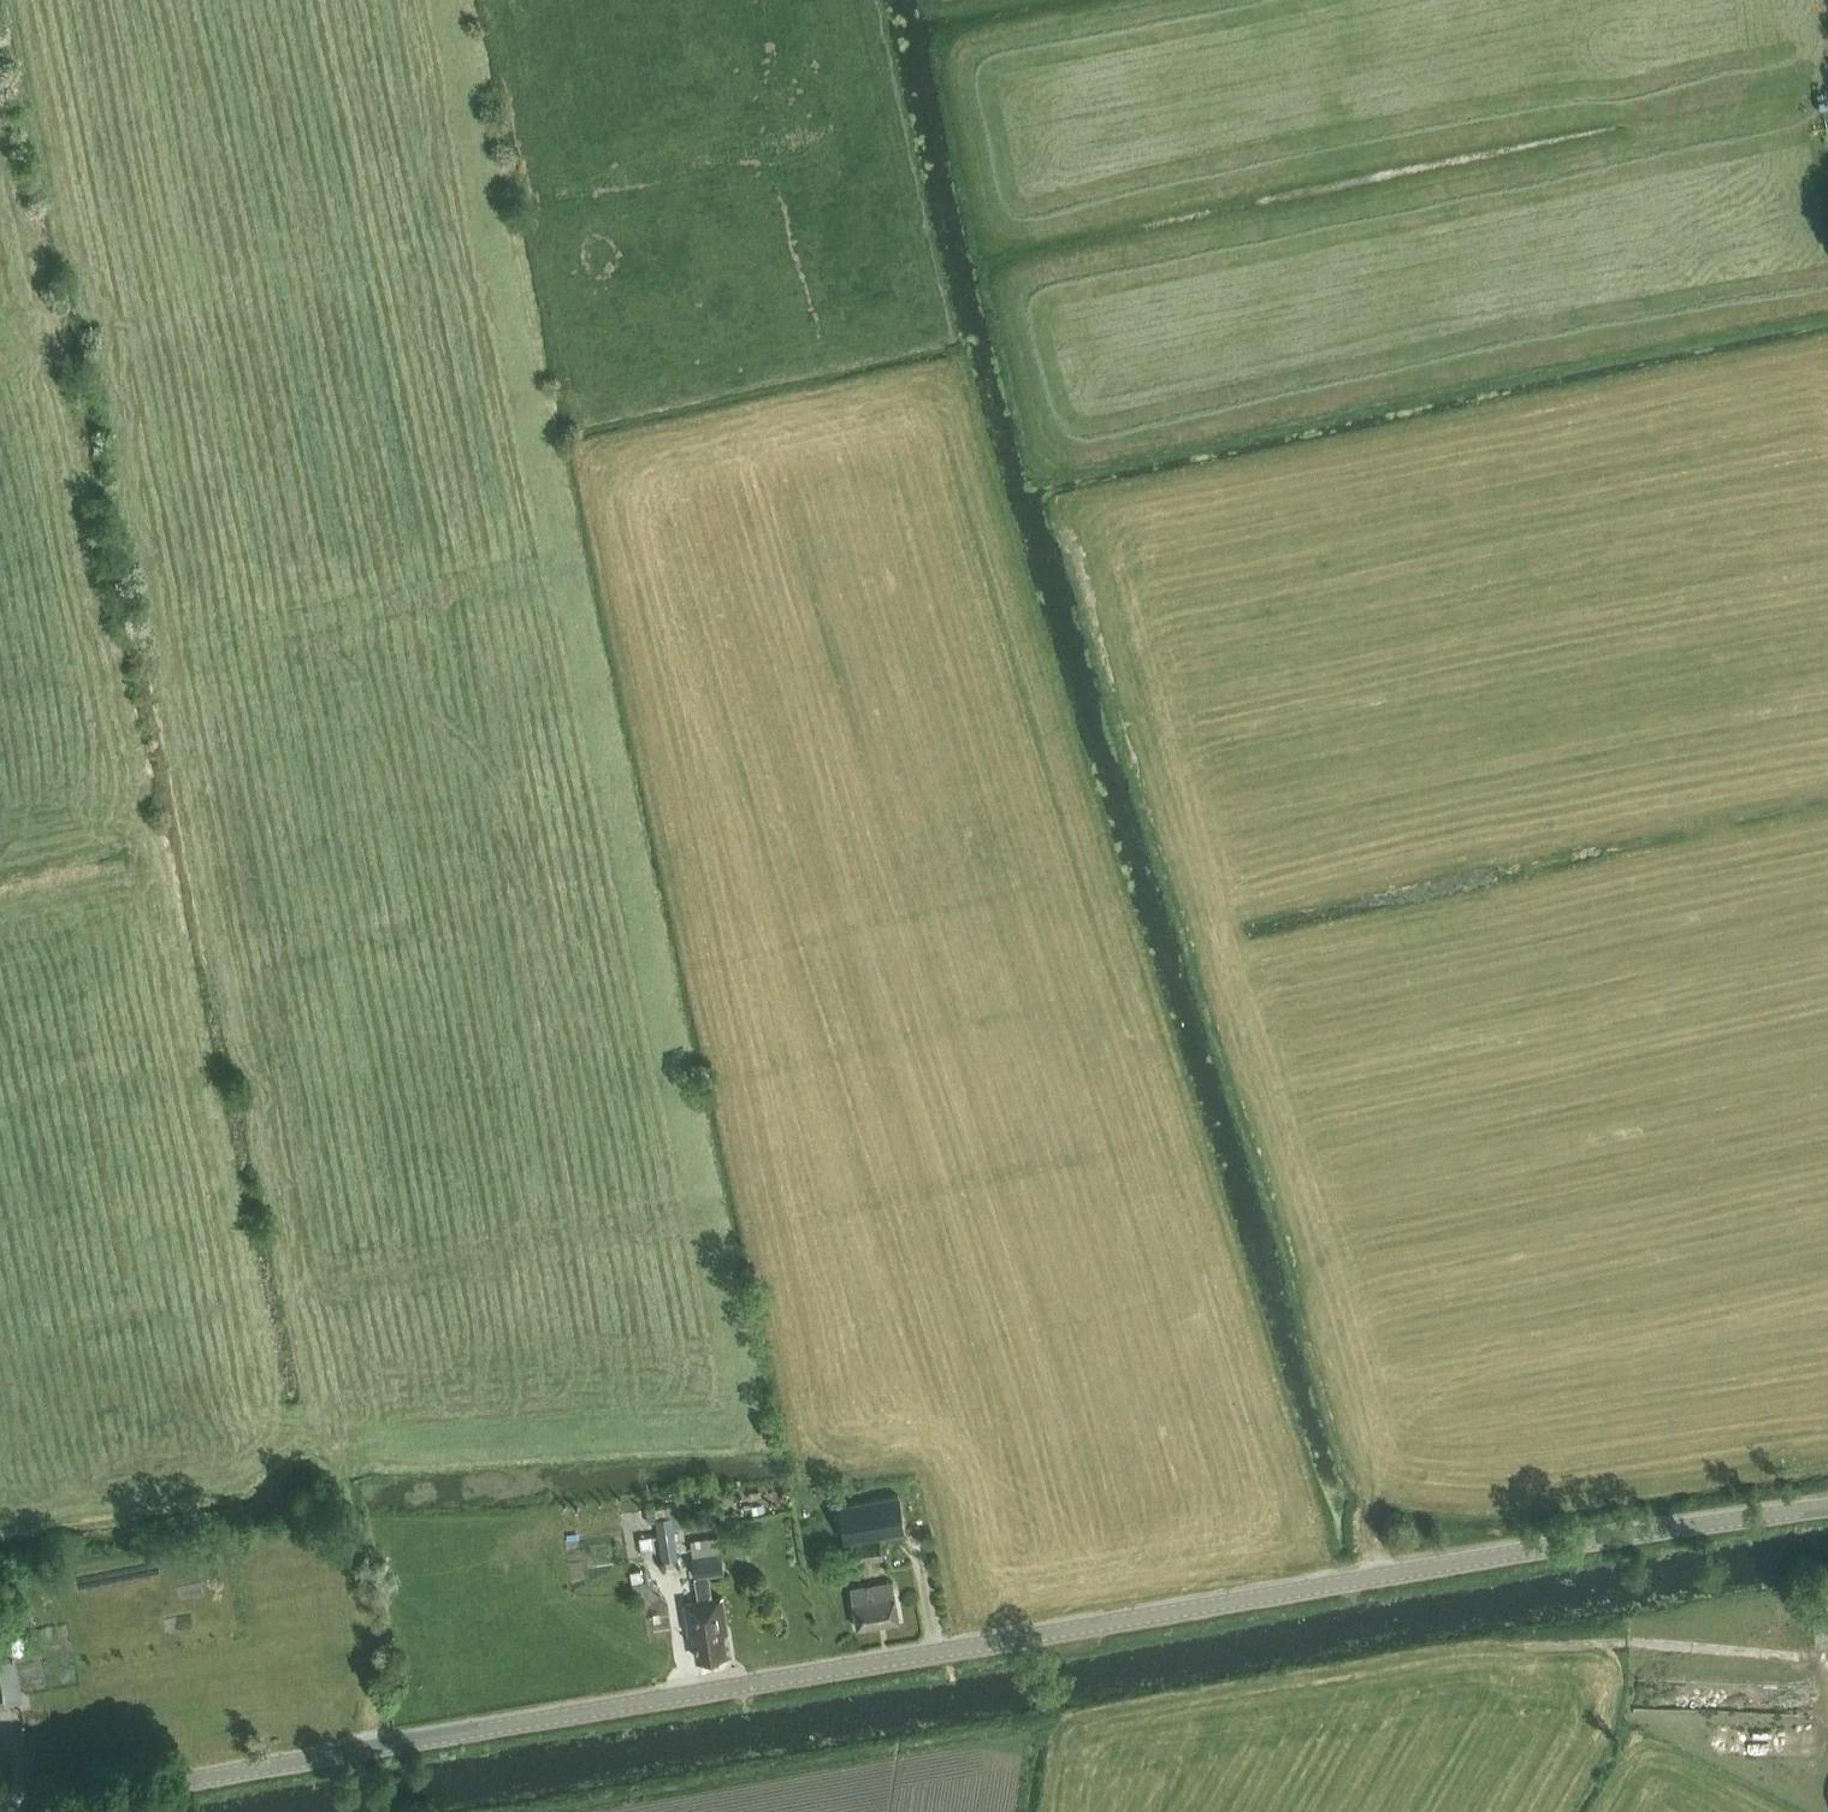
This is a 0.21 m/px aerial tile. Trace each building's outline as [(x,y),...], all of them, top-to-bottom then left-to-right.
[(898,1495),(838,1504),(844,1540),(904,1531),(898,1495)] [(677,1557),(673,1527),(681,1526),(678,1503),(654,1507),(662,1560),(677,1557)] [(878,1541),(878,1538),(852,1543),(852,1545),(856,1564),(882,1559),(878,1541)] [(698,1599),(684,1601),(689,1633),(692,1632),(696,1657),(725,1653),(721,1626),(726,1626),(721,1595),(712,1597),(708,1574),(724,1572),(721,1551),(692,1555),(694,1576),(698,1599)] [(857,1627),(898,1620),(892,1582),(851,1589),(857,1627)]
